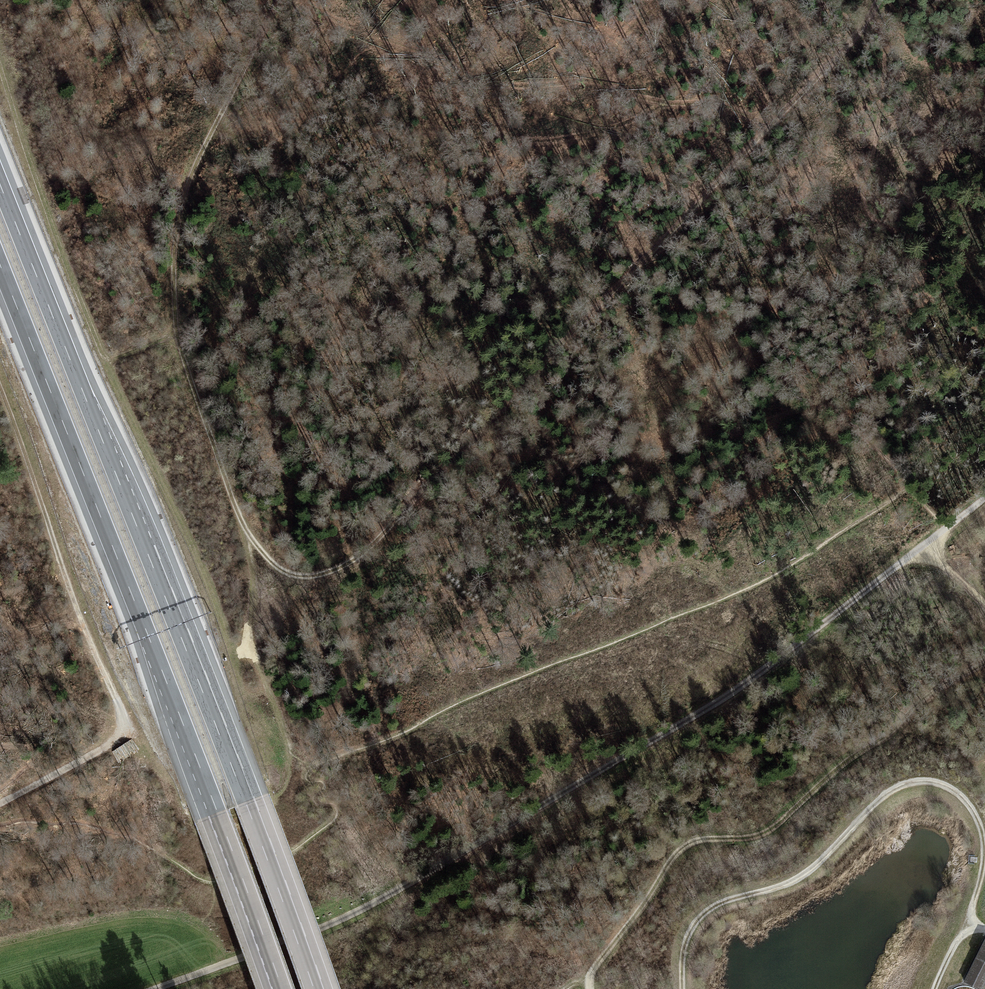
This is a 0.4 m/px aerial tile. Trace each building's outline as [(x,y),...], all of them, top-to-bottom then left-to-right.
[(964,980),(978,987),(984,974),(984,942),(983,941),(964,980)]
